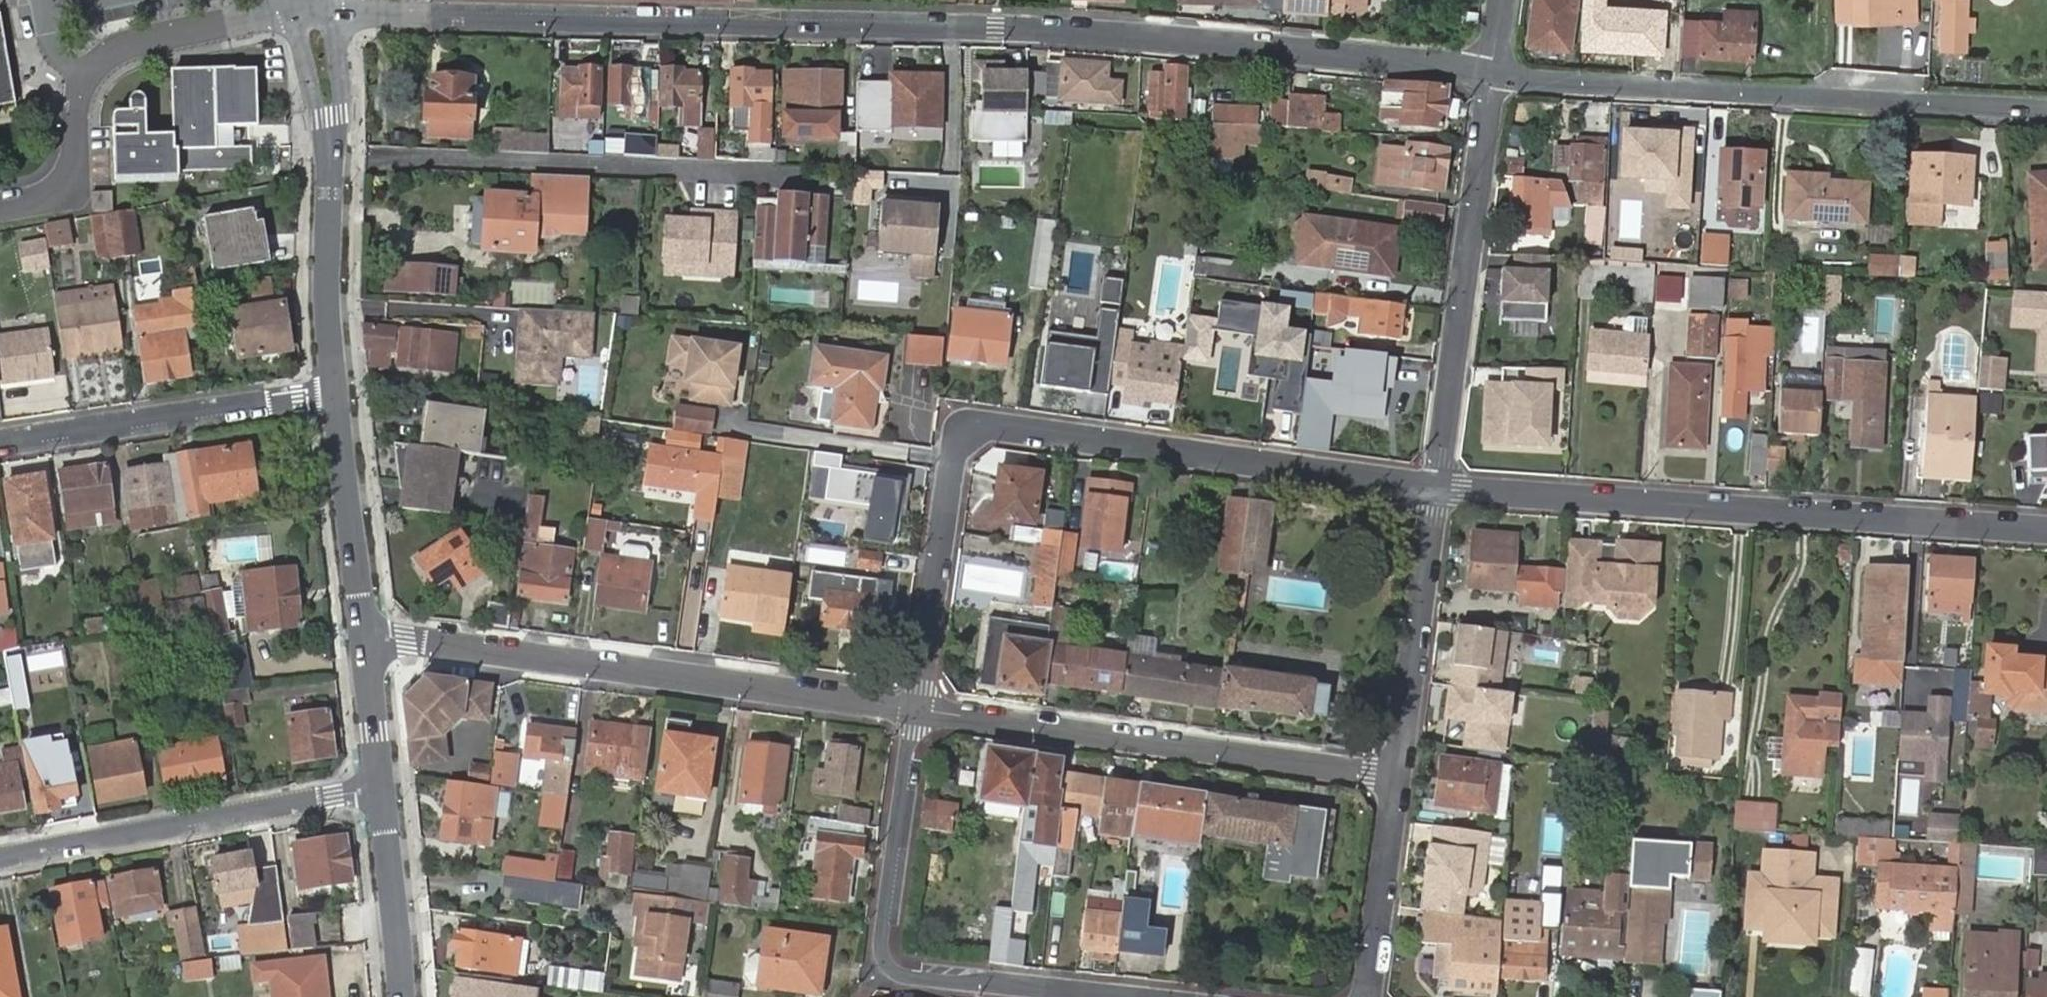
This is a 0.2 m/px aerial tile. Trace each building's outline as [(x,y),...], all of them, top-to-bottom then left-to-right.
[(1328,3),(1283,0),(1283,7),(1328,10),(1328,3)] [(1530,36),(1549,40),(1549,46),(1567,49),(1574,0),(1534,0),(1530,36)] [(1585,52),(1670,57),(1673,8),(1613,5),(1613,0),(1588,0),(1585,52)] [(1854,25),(1899,24),(1900,0),(1853,0),(1854,25)] [(1899,24),(1914,24),(1914,0),(1900,0),(1899,24)] [(1963,46),(1966,0),(1947,0),(1944,44),(1963,46)] [(1744,23),(1745,10),(1725,9),(1725,22),(1700,21),(1697,54),(1753,57),(1754,24),(1744,23)] [(1755,10),(1745,10),(1744,23),(1754,24),(1755,10)] [(12,104),(0,36),(0,106),(12,104)] [(1549,40),(1530,36),(1529,43),(1549,46),(1549,40)] [(1877,45),(1838,45),(1838,62),(1877,62),(1877,45)] [(1085,63),(1044,62),(1044,74),(1043,99),(1102,101),(1117,101),(1117,81),(1103,81),(1104,66),(1085,66),(1085,63)] [(1000,63),(972,63),(972,79),(981,80),(982,113),(970,112),(970,142),(1024,143),(1025,74),(1000,73),(1000,63)] [(562,66),(560,116),(596,117),(598,68),(562,66)] [(1149,75),(1147,118),(1181,119),(1183,68),(1164,67),(1164,75),(1149,75)] [(610,68),(609,104),(625,105),(625,118),(644,118),(645,100),(645,89),(646,69),(610,68)] [(662,69),(661,105),(679,106),(679,123),(697,124),(698,73),(681,73),(681,70),(662,69)] [(732,70),(731,108),(751,107),(751,103),(768,103),(768,75),(751,74),(751,71),(732,70)] [(229,127),(249,127),(255,126),(253,71),(170,73),(172,137),(144,138),(143,107),(141,100),(139,98),(134,97),(130,99),(127,103),(127,111),(115,112),(112,114),(111,119),(112,128),(112,174),(114,180),(177,177),(177,172),(250,169),(249,146),(229,147),(229,127)] [(838,74),(785,73),(784,119),(783,119),(783,137),(835,137),(835,116),(838,115),(838,74)] [(1044,74),(1028,73),(1028,98),(1043,99),(1044,74)] [(876,75),(874,126),(937,128),(939,77),(876,75)] [(425,96),(424,117),(428,118),(427,135),(468,138),(471,80),(430,79),(429,95),(425,96)] [(1440,126),(1445,86),(1385,80),(1383,116),(1400,118),(1400,124),(1440,126)] [(1312,98),(1289,98),(1288,127),(1312,128),(1312,98)] [(1205,108),(1204,123),(1252,124),(1253,109),(1205,108)] [(1690,215),(1692,125),(1619,124),(1618,170),(1638,170),(1637,191),(1656,192),(1656,215),(1690,215)] [(1239,159),(1243,126),(1212,126),(1208,155),(1239,159)] [(249,146),(249,127),(229,127),(229,147),(249,146)] [(698,131),(697,160),(711,161),(711,131),(698,131)] [(547,154),(548,136),(518,136),(516,152),(547,154)] [(1599,209),(1601,209),(1603,184),(1600,184),(1602,142),(1575,140),(1574,148),(1570,148),(1567,182),(1590,183),(1588,208),(1599,209)] [(602,147),(602,143),(588,143),(588,153),(601,153),(602,147)] [(1382,146),(1378,182),(1441,190),(1447,149),(1406,144),(1405,149),(1382,146)] [(854,146),(839,145),(839,172),(853,171),(854,146)] [(656,148),(656,158),(677,159),(676,149),(656,148)] [(774,163),(774,151),(752,151),(752,163),(774,163)] [(1913,158),(1909,225),(1938,227),(1940,205),(1968,208),(1972,161),(1913,158)] [(884,173),(853,171),(852,206),(870,207),(871,191),(883,192),(884,173)] [(1326,173),(1306,171),(1304,188),(1351,194),(1353,179),(1326,176),(1326,173)] [(1719,171),(1717,207),(1759,209),(1760,173),(1719,171)] [(2035,268),(2046,267),(2046,175),(2030,176),(2035,268)] [(535,176),(534,199),(492,197),(489,251),(533,252),(534,233),(538,233),(542,237),(556,238),(560,234),(577,235),(578,227),(587,227),(589,178),(535,176)] [(1560,180),(1515,178),(1513,235),(1548,236),(1549,207),(1569,207),(1569,205),(1560,180)] [(1786,183),(1784,217),(1863,221),(1865,180),(1824,178),(1824,183),(1786,183)] [(88,210),(109,210),(109,190),(88,190),(88,204),(88,210)] [(753,261),(804,264),(805,247),(826,248),(829,196),(777,193),(776,212),(756,210),(753,261)] [(1440,226),(1443,206),(1406,201),(1404,221),(1440,226)] [(935,283),(940,207),(881,202),(877,254),(912,257),(910,281),(935,283)] [(204,215),(213,271),(262,262),(252,207),(204,215)] [(1599,223),(1599,209),(1588,208),(1588,222),(1599,223)] [(1762,227),(1763,211),(1725,208),(1724,225),(1762,227)] [(745,212),(744,227),(754,227),(755,212),(745,212)] [(710,224),(668,222),(664,275),(732,279),(735,216),(710,214),(710,224)] [(1392,274),(1397,228),(1304,217),(1303,221),(1299,220),(1293,226),(1292,238),(1297,244),(1300,245),(1298,263),(1392,274)] [(106,220),(111,253),(129,250),(124,218),(106,220)] [(1028,287),(1045,289),(1054,220),(1037,219),(1028,287)] [(43,227),(47,247),(68,243),(65,224),(43,227)] [(577,235),(586,236),(587,227),(578,227),(577,235)] [(1705,265),(1731,265),(1731,234),(1706,233),(1705,265)] [(43,239),(16,243),(20,270),(47,265),(43,239)] [(1987,241),(1987,280),(2006,279),(2006,241),(1987,241)] [(1870,253),(1869,274),(1902,276),(1904,255),(1870,253)] [(1215,260),(1213,276),(1257,281),(1258,265),(1215,260)] [(1635,302),(1650,303),(1653,271),(1578,267),(1576,298),(1592,299),(1593,284),(1635,287),(1635,302)] [(407,270),(386,269),(385,292),(406,293),(407,270)] [(406,293),(452,296),(453,273),(407,270),(406,293)] [(1547,271),(1497,270),(1496,320),(1546,321),(1547,271)] [(267,276),(250,278),(254,307),(231,311),(238,355),(287,348),(281,304),(271,305),(267,276)] [(554,303),(554,279),(513,279),(513,302),(554,303)] [(1726,283),(1696,281),(1695,310),(1725,312),(1726,283)] [(112,286),(52,295),(54,311),(114,301),(112,286)] [(193,287),(181,289),(175,290),(179,314),(135,322),(145,381),(188,375),(180,321),(196,318),(193,287)] [(2029,292),(2014,291),(2012,325),(2041,327),(2028,312),(2029,292)] [(1122,295),(1102,292),(1099,317),(1118,319),(1122,295)] [(1304,307),(1305,295),(1280,292),(1279,304),(1304,307)] [(2029,292),(2028,312),(2041,327),(2039,371),(2046,371),(2046,293),(2029,292)] [(969,300),(966,312),(1003,317),(1003,306),(969,300)] [(114,301),(54,311),(58,337),(61,352),(121,342),(114,301)] [(1215,320),(1188,316),(1181,368),(1210,372),(1216,333),(1252,338),(1247,378),(1275,382),(1270,410),(1301,415),(1311,350),(1313,336),(1287,332),(1290,312),(1223,302),(1215,320)] [(1362,305),(1359,331),(1398,337),(1402,310),(1362,305)] [(551,384),(554,355),(583,357),(586,314),(516,310),(513,348),(516,351),(516,358),(513,357),(511,382),(551,384)] [(1003,317),(966,312),(956,310),(948,356),(1002,364),(1010,319),(1003,317)] [(1762,317),(1727,315),(1724,388),(1720,388),(1718,417),(1742,418),(1744,390),(1758,392),(1760,366),(1771,366),(1772,342),(1760,342),(1762,317)] [(1713,322),(1685,320),(1682,359),(1711,361),(1713,322)] [(1094,347),(1047,341),(1041,385),(1108,395),(1108,389),(1118,326),(1098,322),(1094,347)] [(0,334),(0,381),(52,373),(45,327),(0,334)] [(364,328),(362,349),(369,350),(368,367),(389,369),(391,351),(398,351),(397,365),(452,368),(454,334),(364,328)] [(1588,332),(1586,368),(1640,372),(1643,335),(1588,332)] [(905,364),(944,368),(947,338),(908,334),(905,364)] [(741,348),(670,338),(666,366),(686,369),(684,386),(691,387),(688,406),(676,405),(673,430),(711,436),(715,407),(732,410),(741,348)] [(1182,347),(1151,343),(1150,348),(1152,348),(1150,361),(1179,365),(1182,347)] [(1152,401),(1173,404),(1179,365),(1150,361),(1152,348),(1150,348),(1131,344),(1125,391),(1123,403),(1142,406),(1142,399),(1152,401)] [(885,357),(815,349),(811,385),(815,386),(809,420),(869,429),(875,389),(880,390),(885,357)] [(1394,357),(1344,351),(1341,382),(1307,378),(1298,451),(1329,454),(1334,415),(1387,421),(1394,357)] [(1824,358),(1822,400),(1853,401),(1849,448),(1878,450),(1884,358),(1878,358),(1878,353),(1842,351),(1842,359),(1824,358)] [(2006,392),(2009,358),(1981,355),(1978,390),(2006,392)] [(1670,369),(1665,447),(1701,450),(1705,371),(1670,369)] [(1548,385),(1482,383),(1480,446),(1546,449),(1548,385)] [(1125,391),(1108,389),(1108,395),(1107,401),(1123,403),(1125,391)] [(1819,393),(1778,391),(1776,433),(1800,435),(1816,435),(1819,393)] [(1970,475),(1976,401),(1929,397),(1926,428),(1933,430),(1932,436),(1926,436),(1923,472),(1970,475)] [(455,453),(476,456),(482,412),(426,404),(420,448),(445,451),(455,453)] [(595,452),(599,418),(579,416),(574,449),(595,452)] [(725,452),(726,438),(705,436),(704,450),(725,452)] [(1766,437),(1749,436),(1749,449),(1765,450),(1766,448),(1766,437)] [(404,491),(449,497),(455,453),(445,451),(420,448),(393,445),(395,466),(400,466),(397,490),(404,491)] [(248,446),(187,455),(195,520),(206,519),(205,501),(254,493),(248,446)] [(1780,471),(1782,448),(1766,448),(1765,450),(1765,470),(1780,471)] [(1747,472),(1764,474),(1765,470),(1765,450),(1749,449),(1747,472)] [(648,450),(644,486),(689,492),(695,456),(648,450)] [(844,456),(813,452),(807,497),(870,505),(865,540),(890,543),(894,515),(909,517),(914,478),(842,469),(844,456)] [(124,473),(129,514),(143,512),(142,505),(164,502),(167,519),(191,516),(183,455),(165,458),(166,466),(124,473)] [(714,496),(733,499),(738,462),(719,459),(714,496)] [(58,472),(65,522),(94,518),(93,509),(111,505),(106,464),(58,472)] [(1923,478),(1970,481),(1970,475),(1923,472),(1923,478)] [(997,473),(991,518),(1030,523),(1036,479),(997,473)] [(7,498),(18,570),(53,565),(39,476),(22,479),(24,496),(7,498)] [(1087,478),(1078,544),(1115,549),(1122,500),(1126,500),(1129,483),(1087,478)] [(22,479),(4,482),(7,498),(24,496),(22,479)] [(402,511),(446,516),(449,497),(404,491),(402,511)] [(1245,503),(1226,500),(1216,571),(1235,574),(1236,572),(1245,503)] [(1266,505),(1245,503),(1236,572),(1257,575),(1266,505)] [(1061,532),(1064,510),(1045,508),(1042,528),(1009,524),(1008,536),(1040,541),(1059,544),(1061,532)] [(532,509),(527,538),(537,539),(540,510),(532,509)] [(607,525),(585,522),(581,549),(603,553),(607,525)] [(460,532),(416,560),(435,590),(459,575),(467,587),(486,574),(460,532)] [(1073,534),(1061,532),(1059,544),(1057,558),(1056,572),(1067,574),(1073,534)] [(1511,562),(1514,536),(1474,533),(1469,585),(1508,588),(1511,562)] [(1517,537),(1514,536),(1511,562),(1508,588),(1519,589),(1518,602),(1554,605),(1555,590),(1560,591),(1561,569),(1515,565),(1517,537)] [(1057,558),(1059,544),(1040,541),(1030,605),(1051,608),(1056,572),(1057,558)] [(847,565),(849,547),(803,543),(801,561),(847,565)] [(1596,545),(1566,543),(1562,595),(1599,597),(1607,607),(1607,611),(1614,620),(1634,621),(1649,615),(1642,604),(1650,594),(1651,579),(1653,579),(1655,548),(1637,547),(1637,544),(1617,544),(1612,550),(1612,553),(1595,553),(1596,545)] [(535,544),(531,575),(522,575),(519,597),(566,603),(573,550),(535,544)] [(618,559),(648,563),(650,554),(645,548),(625,545),(619,549),(618,559)] [(859,552),(857,564),(877,567),(878,555),(859,552)] [(1026,563),(961,553),(956,586),(1021,596),(1026,563)] [(1930,556),(1927,596),(1963,599),(1963,606),(1969,607),(1972,559),(1930,556)] [(603,557),(596,605),(645,611),(651,564),(648,563),(618,559),(603,557)] [(1901,658),(1906,569),(1866,566),(1860,655),(1901,658)] [(823,598),(820,622),(868,629),(875,577),(810,568),(807,596),(823,598)] [(295,570),(243,576),(249,632),(301,627),(295,570)] [(783,634),(789,578),(723,570),(718,615),(751,621),(750,629),(783,634)] [(213,588),(207,589),(212,615),(214,632),(227,630),(218,573),(212,573),(213,588)] [(1243,575),(1235,574),(1227,634),(1235,634),(1243,575)] [(459,575),(435,590),(443,602),(467,587),(459,575)] [(175,577),(176,595),(202,594),(201,576),(175,577)] [(1599,597),(1562,595),(1561,608),(1574,609),(1582,605),(1607,607),(1599,597)] [(160,603),(162,616),(193,612),(191,598),(160,603)] [(491,605),(488,623),(507,626),(510,608),(491,605)] [(976,685),(1039,693),(1041,681),(1048,626),(986,617),(976,685)] [(1041,681),(1119,692),(1124,655),(1066,648),(1070,621),(1049,618),(1048,626),(1041,681)] [(177,644),(202,640),(212,639),(210,620),(174,626),(177,644)] [(1505,629),(1457,623),(1453,653),(1458,654),(1454,685),(1497,690),(1505,629)] [(212,639),(202,640),(203,652),(214,650),(212,639)] [(238,689),(250,688),(245,644),(217,648),(223,690),(226,690),(238,689)] [(1967,689),(1965,717),(1977,718),(1975,736),(1993,738),(1994,719),(1988,719),(1991,691),(2004,693),(2003,701),(2010,707),(2046,711),(2046,661),(2020,659),(2021,651),(1987,646),(1982,690),(1977,690),(1967,689)] [(25,649),(6,652),(9,670),(28,667),(25,649)] [(51,650),(31,651),(32,667),(52,666),(51,650)] [(1458,654),(1453,653),(1449,684),(1454,685),(1458,654)] [(1124,655),(1119,692),(1176,700),(1181,664),(1124,655)] [(1222,670),(1181,664),(1176,700),(1217,706),(1222,670)] [(1310,682),(1222,670),(1217,706),(1305,718),(1306,714),(1319,715),(1322,690),(1310,688),(1310,682)] [(1978,674),(1968,673),(1967,689),(1977,690),(1978,674)] [(402,697),(404,719),(410,763),(444,759),(442,734),(463,716),(486,720),(490,687),(424,677),(402,697)] [(1449,684),(1444,715),(1466,718),(1462,747),(1501,753),(1509,692),(1497,690),(1454,685),(1449,684)] [(0,689),(0,706),(13,704),(10,688),(0,689)] [(240,703),(238,689),(226,690),(231,728),(240,726),(238,704),(240,703)] [(1681,731),(1679,753),(1708,755),(1714,756),(1718,717),(1728,718),(1731,693),(1712,692),(1712,693),(1675,690),(1671,731),(1681,731)] [(1838,745),(1841,695),(1820,694),(1820,700),(1788,697),(1784,737),(1775,736),(1771,768),(1781,769),(1781,774),(1819,776),(1821,744),(1838,745)] [(1947,698),(1930,697),(1929,714),(1901,712),(1898,756),(1927,757),(1925,778),(1941,779),(1947,698)] [(287,718),(293,760),(333,754),(327,712),(287,718)] [(1444,715),(1440,744),(1462,747),(1466,718),(1444,715)] [(591,723),(586,765),(630,770),(636,729),(591,723)] [(555,764),(551,794),(566,796),(574,732),(526,725),(522,759),(555,764)] [(45,728),(26,731),(39,811),(59,808),(58,803),(76,800),(72,766),(52,769),(46,765),(44,755),(49,754),(45,728)] [(1618,732),(1589,728),(1587,738),(1616,743),(1618,732)] [(28,781),(20,734),(10,736),(13,751),(0,753),(0,814),(22,810),(18,784),(28,781)] [(673,748),(675,738),(662,735),(654,791),(693,797),(699,752),(673,748)] [(828,736),(827,744),(844,746),(845,738),(828,736)] [(1993,738),(1975,736),(1975,744),(1992,745),(1993,738)] [(700,742),(675,738),(673,748),(699,752),(700,742)] [(170,747),(176,788),(224,780),(218,739),(170,747)] [(844,746),(827,744),(823,771),(815,770),(813,787),(853,793),(858,748),(844,746)] [(747,745),(738,803),(778,809),(786,749),(747,745)] [(993,961),(1020,965),(1024,937),(1010,935),(1015,902),(1028,903),(1032,875),(1028,875),(1031,855),(1054,859),(1059,825),(1061,809),(1063,793),(1052,792),(1057,760),(988,750),(981,800),(1013,805),(993,961)] [(96,759),(100,801),(144,793),(137,752),(96,759)] [(496,752),(491,784),(502,785),(506,753),(496,752)] [(1708,755),(1679,753),(1679,762),(1707,764),(1708,755)] [(1490,818),(1498,764),(1440,756),(1434,804),(1472,809),(1472,815),(1490,818)] [(1104,780),(1065,774),(1063,793),(1061,809),(1078,812),(1098,815),(1104,780)] [(1902,776),(1899,812),(1917,814),(1920,778),(1902,776)] [(496,786),(448,780),(440,839),(488,845),(496,786)] [(1135,784),(1104,780),(1098,815),(1095,832),(1129,836),(1131,819),(1135,784)] [(1131,819),(1199,829),(1205,795),(1135,784),(1131,819)] [(551,794),(548,794),(543,825),(561,828),(566,796),(551,794)] [(1282,807),(1205,795),(1199,834),(1264,844),(1263,851),(1259,876),(1285,880),(1286,874),(1324,879),(1335,810),(1283,802),(1282,807)] [(923,797),(920,827),(943,830),(945,817),(955,817),(957,802),(923,797)] [(76,800),(58,803),(59,808),(77,805),(76,800)] [(820,803),(819,812),(835,815),(837,805),(820,803)] [(839,819),(871,824),(873,805),(840,803),(839,819)] [(1772,806),(1733,804),(1730,831),(1769,833),(1772,806)] [(609,808),(603,854),(597,854),(595,876),(622,879),(632,810),(609,808)] [(1078,812),(1061,809),(1059,825),(1054,859),(1053,865),(1065,866),(1071,827),(1075,828),(1078,812)] [(1958,817),(1928,815),(1926,840),(1956,842),(1958,817)] [(1863,816),(1862,831),(1882,833),(1884,818),(1863,816)] [(820,833),(811,893),(846,898),(852,856),(860,858),(863,838),(860,837),(862,826),(825,821),(823,833),(820,833)] [(1491,832),(1434,824),(1431,845),(1426,844),(1422,877),(1427,877),(1426,886),(1422,885),(1419,908),(1422,909),(1463,915),(1467,892),(1469,892),(1473,863),(1486,865),(1491,832)] [(1903,826),(1892,826),(1891,839),(1902,840),(1903,826)] [(1199,834),(1198,841),(1255,850),(1252,875),(1259,876),(1263,851),(1264,844),(1199,834)] [(291,846),(299,889),(352,882),(346,837),(291,846)] [(1872,838),(1859,838),(1857,863),(1871,864),(1872,838)] [(1930,928),(1950,929),(1951,910),(1954,867),(1932,866),(1933,859),(1926,859),(1926,866),(1895,864),(1895,858),(1890,857),(1889,864),(1886,864),(1888,839),(1872,838),(1871,864),(1878,864),(1877,891),(1888,892),(1887,906),(1931,908),(1930,928)] [(1622,961),(1657,963),(1660,922),(1665,922),(1667,887),(1663,887),(1663,876),(1706,879),(1708,847),(1630,841),(1622,961)] [(1973,844),(1956,842),(1954,867),(1951,910),(1968,911),(1973,844)] [(562,848),(559,878),(574,880),(577,850),(562,848)] [(775,911),(777,894),(767,893),(766,897),(754,895),(755,885),(741,883),(745,858),(738,857),(740,851),(725,849),(718,903),(775,911)] [(2030,871),(2046,872),(2046,852),(2032,851),(2030,871)] [(1808,880),(1809,857),(1764,853),(1762,877),(1749,876),(1745,925),(1767,926),(1767,924),(1808,927),(1808,932),(1830,934),(1833,883),(1808,880)] [(217,894),(220,894),(254,888),(255,901),(256,930),(247,931),(251,958),(272,956),(290,953),(276,868),(252,872),(250,854),(223,859),(224,864),(213,866),(217,894)] [(515,858),(513,874),(555,879),(558,856),(546,854),(545,863),(515,858)] [(1486,865),(1473,863),(1469,892),(1477,893),(1483,889),(1486,865)] [(663,891),(662,894),(670,895),(704,900),(708,870),(667,865),(665,878),(663,891)] [(1561,870),(1543,868),(1540,905),(1506,902),(1499,977),(1542,980),(1545,928),(1555,928),(1561,870)] [(111,880),(119,918),(163,910),(155,872),(111,880)] [(513,874),(504,872),(501,898),(577,908),(581,883),(555,879),(513,874)] [(632,886),(663,891),(665,878),(634,873),(632,886)] [(110,910),(106,882),(51,893),(57,931),(63,930),(66,945),(102,940),(98,912),(110,910)] [(254,888),(220,894),(222,906),(255,901),(254,888)] [(1876,905),(1887,906),(1888,892),(1877,891),(1876,905)] [(704,900),(670,895),(667,915),(705,919),(708,901),(704,900)] [(1123,898),(1117,953),(1163,959),(1167,931),(1145,929),(1148,901),(1123,898)] [(1564,900),(1564,908),(1619,911),(1620,902),(1564,900)] [(1564,908),(1561,946),(1595,950),(1595,955),(1616,956),(1619,911),(1564,908)] [(1495,992),(1499,941),(1500,920),(1463,915),(1422,909),(1419,944),(1434,945),(1453,947),(1450,978),(1449,981),(1463,982),(1462,989),(1495,992)] [(1116,949),(1120,915),(1084,910),(1080,945),(1116,949)] [(644,941),(640,941),(635,975),(669,980),(671,963),(682,965),(687,920),(644,914),(641,934),(645,935),(644,941)] [(176,918),(183,961),(202,958),(194,915),(176,918)] [(287,919),(291,947),(314,944),(309,915),(287,919)] [(1767,926),(1766,939),(1807,942),(1808,932),(1808,927),(1767,924),(1767,926)] [(12,982),(4,930),(0,930),(0,984),(12,982)] [(449,951),(454,952),(468,954),(465,967),(511,974),(517,939),(453,930),(449,951)] [(1965,950),(1962,996),(2010,996),(2015,932),(2000,930),(1999,935),(1982,933),(1981,952),(1965,950)] [(766,931),(758,986),(819,994),(826,939),(766,931)] [(1967,933),(1965,950),(1981,952),(1982,933),(1967,933)] [(525,941),(517,939),(511,974),(520,975),(525,941)] [(1453,947),(1434,945),(1431,977),(1450,978),(1453,947)] [(1595,950),(1561,946),(1561,952),(1595,955),(1595,950)] [(272,956),(277,996),(320,996),(314,950),(290,953),(272,956)] [(2026,950),(2024,968),(2034,968),(2036,950),(2026,950)] [(468,954),(454,952),(453,964),(465,967),(468,954)] [(213,957),(183,962),(186,982),(217,977),(213,957)] [(680,981),(682,965),(671,963),(669,980),(680,981)] [(544,967),(542,982),(574,987),(576,972),(544,967)] [(456,974),(453,996),(535,996),(536,991),(472,985),(473,976),(456,974)] [(2024,996),(2046,996),(2046,974),(2039,974),(2039,982),(2025,980),(2024,996)] [(744,984),(711,978),(707,996),(741,996),(744,984)] [(1463,982),(1449,981),(1449,988),(1462,989),(1463,982)] [(12,982),(0,984),(0,996),(14,996),(12,982)] [(1923,996),(1951,996),(1952,988),(1924,986),(1923,996)]
